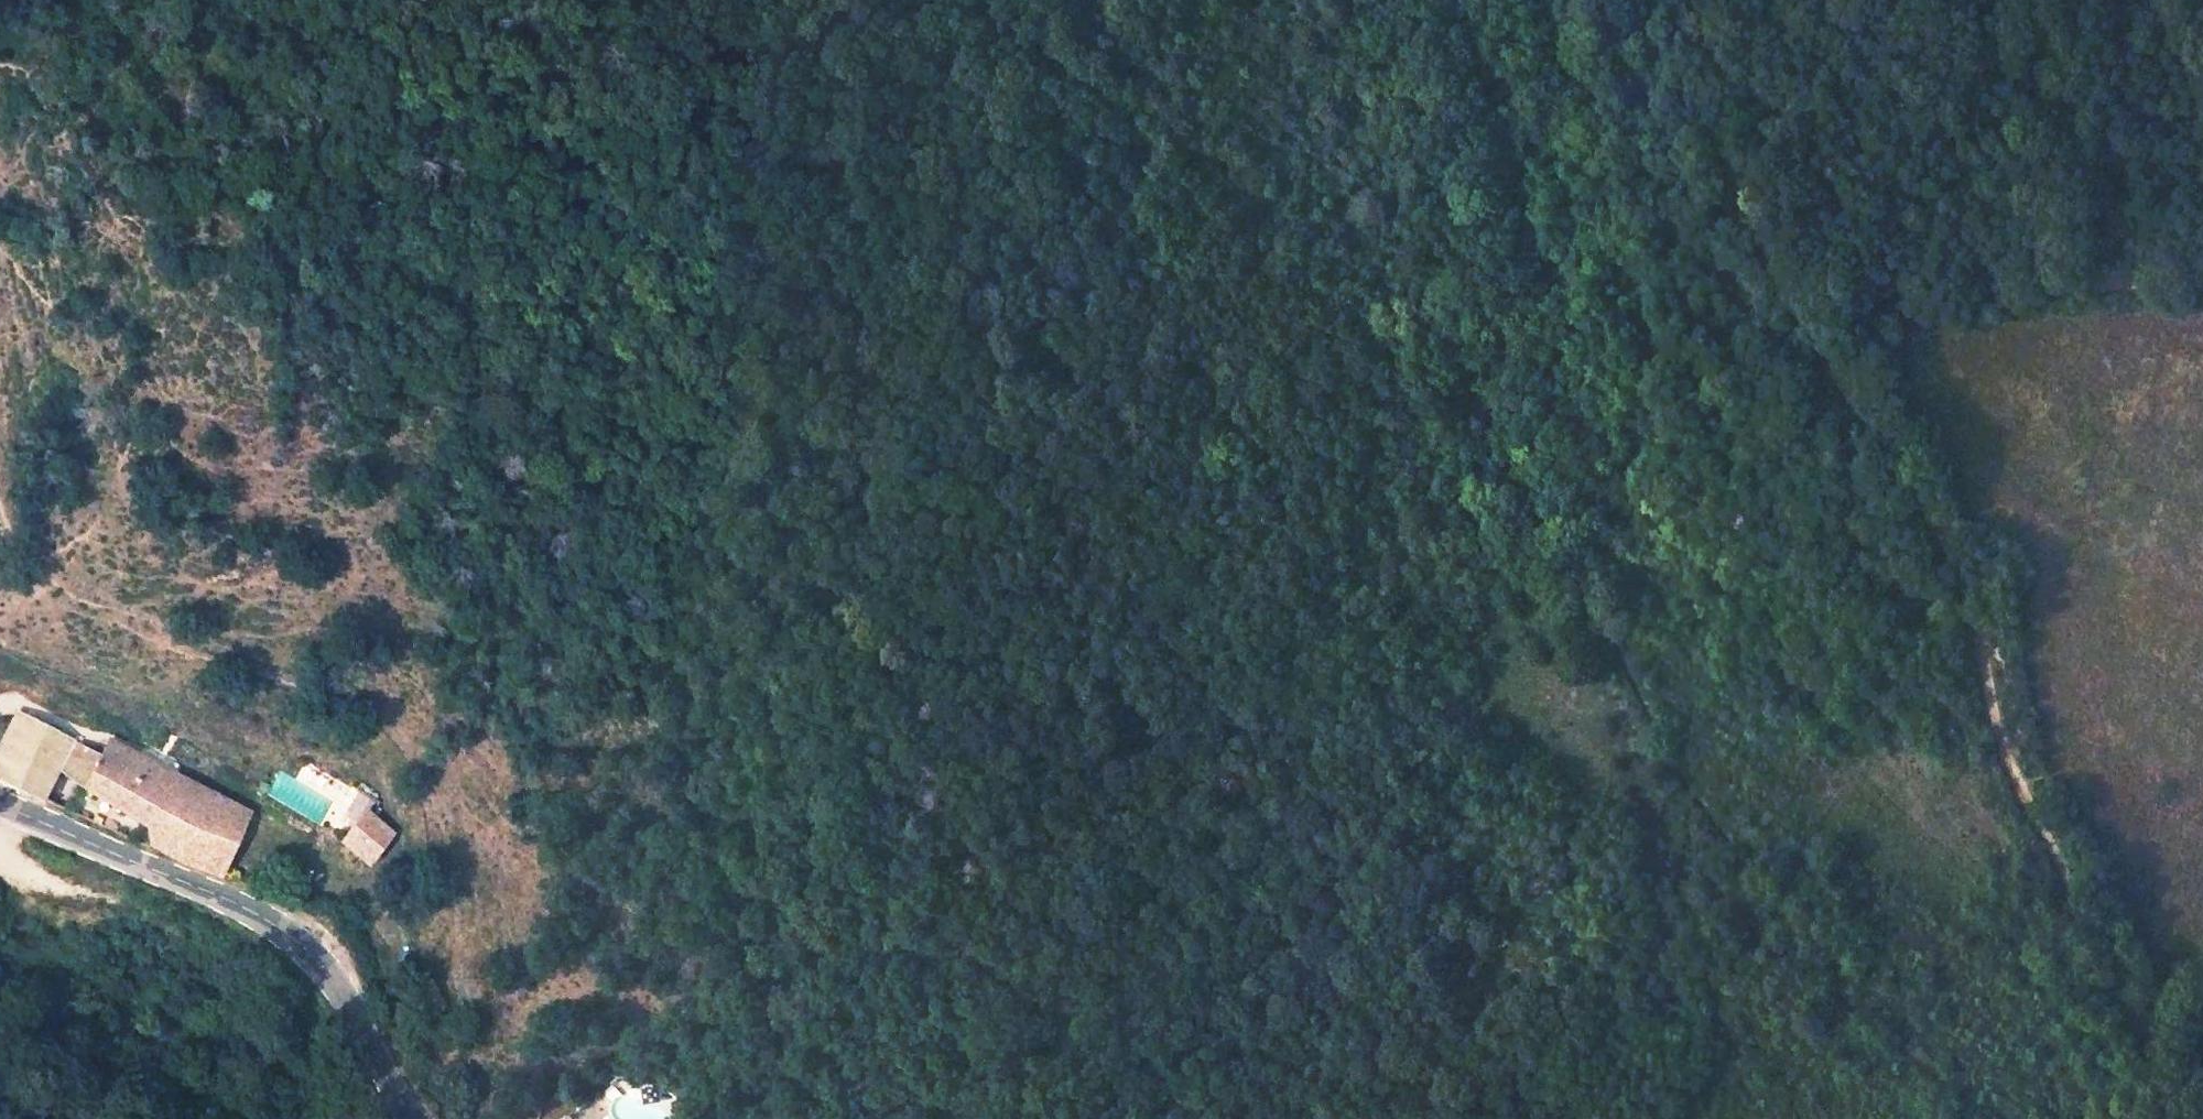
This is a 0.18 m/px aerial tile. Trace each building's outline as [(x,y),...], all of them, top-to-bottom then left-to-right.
[(247,814),(109,739),(99,756),(21,709),(0,743),(0,783),(36,800),(54,770),(144,828),(145,851),(213,878),(225,851),(232,855),(239,843),(232,840),(247,814)] [(332,843),(360,864),(387,837),(373,825),(383,811),(364,798),(332,843)] [(586,1095),(550,1118),(611,1118),(586,1095)]
